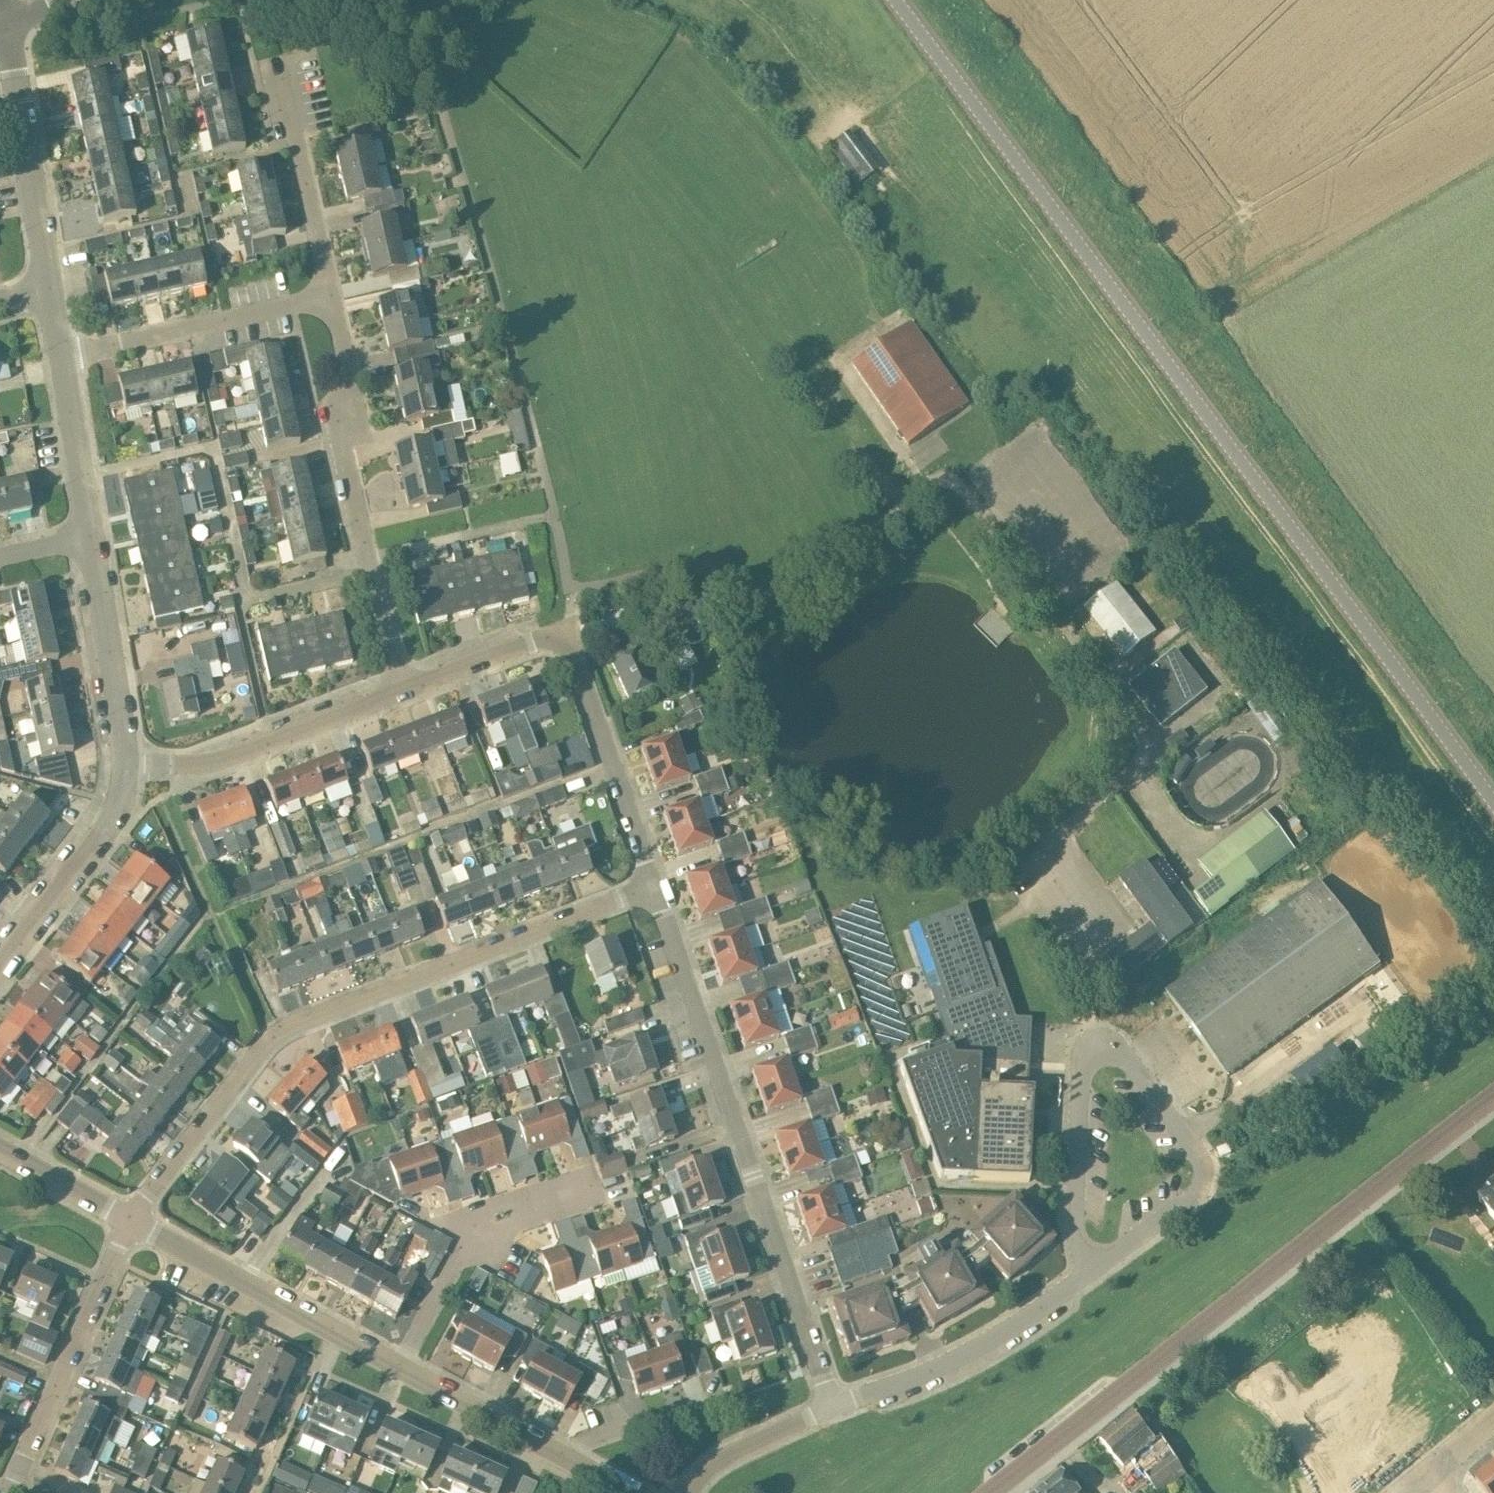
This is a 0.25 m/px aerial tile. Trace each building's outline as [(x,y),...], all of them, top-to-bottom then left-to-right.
[(193,61),(226,54),(220,30),(187,37),(193,61)] [(155,45),(145,47),(151,71),(161,69),(155,45)] [(198,85),(231,77),(226,54),(193,61),(198,85)] [(88,79),(73,82),(79,105),(79,106),(112,99),(112,98),(107,75),(122,71),(118,57),(84,65),(88,79)] [(161,69),(151,71),(151,72),(154,86),(165,84),(161,69)] [(146,75),(137,77),(140,92),(150,90),(146,75)] [(204,108),(236,100),(231,77),(198,85),(204,108)] [(167,92),(156,95),(162,117),(172,115),(167,92)] [(146,115),(155,113),(155,112),(151,97),(142,99),(146,114),(145,114),(146,115)] [(84,129),(117,122),(112,99),(79,106),(84,129)] [(209,131),(242,123),(236,100),(204,108),(209,131)] [(172,115),(162,117),(162,119),(166,134),(176,132),(172,116),(172,115)] [(157,121),(148,123),(151,138),(161,136),(157,121)] [(89,153),(122,145),(117,122),(84,129),(89,153)] [(242,123),(209,131),(214,155),(247,147),(242,123)] [(342,176),(376,169),(370,143),(381,141),(378,127),(349,133),(352,147),(336,151),(342,176)] [(857,187),(879,170),(849,132),(828,148),(857,187)] [(177,140),(168,142),(171,157),(181,155),(177,140)] [(95,176),(128,169),(122,145),(89,153),(95,176)] [(163,145),(153,147),(156,162),(166,160),(163,145)] [(245,194),(275,187),(269,163),(239,170),(245,194)] [(168,168),(158,170),(162,186),(171,184),(169,173),(168,168)] [(100,200),(133,192),(128,169),(95,176),(100,200)] [(376,169),(342,176),(348,201),(363,198),(366,212),(374,210),(395,205),(392,192),(392,190),(381,193),(376,169)] [(203,179),(194,181),(198,196),(207,194),(203,179)] [(250,217),(280,210),(275,187),(245,194),(250,217)] [(392,192),(395,205),(404,203),(403,202),(403,201),(401,191),(392,192)] [(133,192),(100,200),(105,224),(138,216),(133,192)] [(173,192),(163,194),(167,210),(176,207),(173,192)] [(209,203),(200,205),(202,215),(203,220),(212,218),(209,203)] [(377,223),(362,226),(368,252),(401,245),(398,232),(410,229),(404,203),(395,205),(374,210),(377,223)] [(280,210),(250,217),(255,241),(285,234),(280,210)] [(179,220),(175,221),(178,232),(194,228),(191,217),(179,220)] [(166,224),(152,227),(154,237),(169,233),(166,224)] [(208,242),(217,240),(214,225),(205,227),(208,242)] [(144,229),(129,233),(131,243),(146,239),(144,229)] [(120,234),(105,238),(107,247),(122,244),(120,234)] [(401,245),(368,252),(370,261),(374,278),(388,275),(391,288),(420,282),(420,281),(417,270),(417,268),(419,267),(417,261),(413,242),(401,245)] [(176,259),(184,292),(208,286),(200,254),(176,259)] [(161,298),(184,292),(176,259),(153,265),(161,298)] [(138,304),(161,298),(153,265),(130,271),(138,304)] [(420,281),(431,279),(428,267),(417,270),(420,281)] [(128,271),(106,277),(114,310),(136,304),(138,304),(130,271),(128,271)] [(394,300),(380,303),(385,326),(386,327),(417,320),(417,319),(412,298),(422,296),(421,292),(429,290),(427,280),(420,282),(391,288),(394,300)] [(398,363),(438,354),(438,353),(434,353),(431,341),(422,343),(417,320),(386,327),(391,351),(395,350),(398,363)] [(909,445),(968,404),(911,322),(852,363),(909,445)] [(253,380),(284,373),(279,349),(262,353),(259,343),(224,350),(228,369),(249,364),(253,380)] [(401,401),(433,393),(428,369),(441,366),(438,354),(398,363),(400,373),(395,374),(401,401)] [(207,389),(217,387),(214,377),(211,363),(202,365),(205,379),(207,389)] [(167,370),(174,402),(198,396),(191,364),(167,370)] [(151,407),(174,402),(167,370),(143,375),(151,407)] [(258,404),(290,397),(284,373),(253,380),(255,393),(247,395),(249,406),(258,404)] [(152,414),(151,407),(143,375),(119,381),(127,413),(140,410),(141,417),(152,414)] [(462,386),(451,387),(451,403),(462,402),(462,386)] [(213,413),(222,411),(217,387),(207,389),(211,404),(213,413)] [(433,393),(401,401),(406,423),(421,420),(422,421),(424,433),(434,431),(455,426),(452,414),(447,390),(433,393)] [(263,427),(295,420),(290,397),(258,404),(263,427)] [(222,411),(213,413),(212,413),(216,428),(225,426),(222,411)] [(295,420),(263,427),(269,451),(300,444),(295,420)] [(455,426),(434,431),(437,446),(465,440),(464,436),(477,433),(474,422),(455,426)] [(184,447),(199,443),(197,434),(181,438),(184,447)] [(221,451),(231,449),(227,434),(218,436),(219,439),(221,451)] [(0,436),(0,446),(9,444),(7,435),(0,436)] [(158,443),(160,452),(175,449),(173,440),(158,443)] [(430,442),(396,450),(403,479),(403,480),(437,472),(437,471),(448,468),(446,459),(435,461),(430,442)] [(134,448),(136,458),(151,454),(149,445),(134,448)] [(246,452),(223,458),(225,470),(249,465),(246,452)] [(501,457),(506,476),(521,472),(516,453),(501,457)] [(278,495),(310,488),(305,464),(273,471),(278,495)] [(197,495),(213,492),(209,471),(192,474),(197,495)] [(131,510),(179,499),(173,472),(125,483),(131,510)] [(437,472),(403,480),(409,508),(425,504),(428,517),(462,509),(459,493),(443,497),(437,472)] [(0,483),(8,515),(32,510),(24,477),(0,483)] [(237,478),(228,480),(231,495),(240,493),(237,478)] [(284,518),(315,511),(310,488),(278,495),(284,518)] [(218,511),(213,492),(197,495),(194,496),(198,516),(218,511)] [(137,537),(186,526),(179,499),(131,510),(137,537)] [(236,519),(246,517),(242,502),(233,504),(236,519)] [(289,541),(321,534),(315,511),(284,518),(289,541)] [(212,535),(223,533),(220,519),(209,522),(212,535)] [(242,542),(251,540),(247,525),(238,527),(242,542)] [(143,564),(192,553),(186,526),(137,537),(143,564)] [(321,534),(289,541),(294,565),(326,558),(321,534)] [(247,566),(256,564),(253,549),(243,550),(247,566)] [(490,557),(501,606),(528,599),(526,588),(523,576),(517,550),(490,557)] [(150,591),(198,580),(192,553),(143,564),(150,591)] [(463,563),(461,554),(453,556),(455,565),(436,569),(447,618),(474,612),(463,563)] [(474,612),(501,606),(490,557),(463,563),(474,612)] [(420,625),(447,618),(436,569),(408,576),(420,625)] [(533,573),(523,576),(526,588),(535,585),(533,573)] [(198,580),(150,591),(156,619),(157,619),(159,630),(182,625),(179,614),(204,608),(198,580)] [(1125,656),(1156,632),(1117,583),(1086,607),(1095,618),(1125,656)] [(0,592),(0,606),(11,604),(15,618),(47,610),(42,586),(10,593),(10,590),(0,592)] [(222,611),(224,611),(235,609),(232,596),(219,599),(222,611)] [(615,598),(600,602),(603,614),(618,610),(615,598)] [(47,610),(15,618),(20,641),(53,634),(47,610)] [(314,620),(325,667),(353,661),(342,613),(314,620)] [(298,674),(325,667),(314,620),(287,626),(298,674)] [(271,680),(298,674),(287,626),(260,632),(271,680)] [(53,634),(20,641),(21,643),(26,665),(58,658),(53,635),(53,634)] [(171,723),(199,716),(198,712),(207,710),(203,694),(214,691),(208,664),(219,662),(214,641),(190,647),(193,659),(173,663),(177,686),(163,689),(171,723)] [(1163,727),(1210,691),(1177,649),(1130,686),(1163,727)] [(647,659),(642,650),(613,663),(629,698),(658,685),(651,670),(655,667),(651,657),(647,659)] [(232,675),(245,672),(243,661),(229,664),(232,675)] [(25,677),(22,666),(0,671),(0,683),(25,677)] [(31,710),(63,703),(58,678),(25,686),(31,710)] [(514,726),(518,737),(525,755),(538,750),(528,721),(551,712),(549,705),(542,688),(530,693),(526,684),(502,692),(515,726),(514,726)] [(560,697),(557,686),(546,690),(549,701),(560,697)] [(506,742),(518,737),(514,726),(515,726),(502,692),(477,702),(486,727),(499,722),(506,742)] [(686,714),(698,709),(692,695),(680,700),(686,714)] [(36,733),(68,726),(63,703),(31,710),(36,733)] [(253,708),(242,711),(245,721),(256,718),(253,708)] [(431,718),(443,748),(467,739),(455,709),(431,718)] [(678,734),(705,723),(700,711),(673,723),(678,734)] [(420,757),(443,748),(431,718),(408,727),(420,757)] [(68,726),(36,733),(36,735),(25,738),(27,747),(38,744),(41,757),(35,759),(39,780),(73,788),(65,752),(74,750),(68,726)] [(396,766),(420,757),(408,727),(385,736),(396,766)] [(373,775),(396,766),(385,736),(361,745),(373,775)] [(650,770),(684,758),(677,737),(642,749),(650,770)] [(0,741),(0,762),(1,765),(13,763),(8,740),(0,741)] [(1177,780),(1191,756),(1184,752),(1170,776),(1177,780)] [(325,793),(324,793),(328,803),(341,798),(338,788),(348,784),(337,755),(314,764),(325,793)] [(684,758),(650,770),(657,791),(691,779),(684,758)] [(532,772),(537,786),(562,776),(557,762),(532,772)] [(301,802),(324,793),(325,793),(314,764),(290,772),(301,802)] [(537,786),(532,772),(519,777),(512,775),(510,770),(494,775),(503,798),(537,786)] [(699,790),(726,781),(722,770),(695,779),(699,790)] [(277,811),(301,802),(290,772),(266,781),(277,811)] [(371,805),(383,800),(374,778),(362,782),(371,805)] [(726,781),(699,790),(702,801),(729,792),(726,781)] [(535,796),(540,810),(567,799),(561,786),(535,796)] [(474,806),(490,799),(487,790),(471,796),(474,806)] [(220,800),(240,854),(252,850),(243,825),(255,821),(244,792),(220,800)] [(7,816),(34,836),(49,816),(22,796),(7,816)] [(532,813),(540,810),(535,796),(527,800),(532,813)] [(420,827),(427,824),(443,817),(440,808),(436,798),(420,804),(424,814),(424,815),(417,817),(418,821),(417,821),(420,827)] [(451,814),(467,809),(463,799),(447,805),(451,814)] [(230,857),(240,854),(220,800),(198,808),(203,821),(191,826),(207,863),(218,859),(212,843),(224,839),(225,842),(224,842),(230,857)] [(671,834),(706,823),(699,802),(664,813),(671,834)] [(487,815),(492,828),(500,825),(495,812),(487,815)] [(1211,914),(1230,900),(1229,898),(1294,849),(1266,812),(1201,861),(1215,880),(1197,894),(1211,914)] [(484,831),(492,828),(487,815),(479,818),(484,831)] [(34,836),(7,816),(0,825),(0,840),(19,855),(34,836)] [(464,824),(469,836),(480,832),(475,820),(464,824)] [(421,830),(420,827),(417,821),(402,827),(406,836),(421,830)] [(377,822),(365,826),(373,847),(385,843),(377,822)] [(283,861),(297,856),(284,823),(271,828),(283,861)] [(706,823),(671,834),(679,856),(713,844),(706,823)] [(439,833),(444,846),(450,844),(451,845),(468,838),(462,824),(446,831),(439,833)] [(324,832),(328,851),(342,848),(338,829),(324,832)] [(435,850),(444,846),(439,833),(430,837),(435,850)] [(720,854),(748,845),(744,833),(716,842),(720,854)] [(373,849),(373,848),(370,839),(345,849),(349,858),(373,849)] [(19,855),(0,840),(0,872),(4,875),(19,855)] [(568,882),(558,856),(555,848),(544,852),(542,844),(534,842),(526,846),(533,866),(534,866),(544,891),(568,882)] [(748,845),(720,854),(725,866),(752,857),(748,845)] [(419,888),(411,868),(403,847),(385,855),(400,895),(419,888)] [(558,856),(568,882),(592,872),(582,847),(558,856)] [(334,864),(349,858),(345,849),(330,855),(334,864)] [(123,875),(156,901),(170,883),(179,871),(158,854),(148,866),(137,858),(123,875)] [(309,869),(324,863),(321,854),(305,860),(309,869)] [(367,861),(373,874),(380,871),(375,858),(367,861)] [(1154,921),(1169,942),(1194,924),(1167,887),(1179,879),(1163,858),(1152,866),(1146,859),(1121,877),(1154,921)] [(276,885),(289,881),(281,859),(269,864),(276,885)] [(364,878),(373,874),(367,861),(359,864),(358,864),(342,870),(347,882),(363,875),(364,878)] [(534,866),(533,866),(520,871),(517,863),(507,867),(510,875),(520,900),(544,891),(534,866)] [(411,868),(419,888),(424,902),(436,898),(423,864),(411,868)] [(693,899),(728,887),(721,866),(686,878),(693,899)] [(496,910),(486,884),(479,867),(465,873),(468,882),(459,885),(472,919),(496,910)] [(496,910),(520,900),(510,875),(507,867),(495,871),(498,879),(486,884),(496,910)] [(143,917),(156,901),(123,875),(110,892),(143,917)] [(319,880),(324,893),(332,890),(327,877),(319,880)] [(799,895),(812,891),(808,879),(795,883),(799,895)] [(1228,1074),(1381,962),(1321,879),(1167,991),(1192,1025),(1228,1074)] [(323,893),(324,893),(319,880),(311,883),(295,888),(300,903),(304,902),(307,910),(327,903),(323,893)] [(447,929),(472,919),(459,885),(447,890),(450,898),(437,903),(447,929)] [(728,887),(693,899),(700,920),(735,908),(728,887)] [(130,934),(143,917),(110,892),(97,908),(130,934)] [(270,898),(275,912),(280,925),(288,922),(283,909),(284,909),(278,895),(270,898)] [(267,915),(275,912),(270,898),(262,902),(267,915)] [(744,918),(770,909),(766,898),(740,907),(744,918)] [(179,918),(190,927),(201,913),(194,899),(179,918)] [(117,951),(130,934),(97,908),(84,925),(117,951)] [(965,908),(907,929),(920,965),(925,978),(949,1047),(950,1050),(955,1063),(960,1063),(960,1075),(958,1137),(974,1138),(973,1178),(1030,1181),(1034,1089),(1029,1088),(1029,1066),(1031,1038),(1022,1037),(1016,1022),(989,945),(988,946),(979,949),(966,911),(965,908)] [(770,909),(744,918),(748,930),(774,921),(770,909)] [(390,921),(400,946),(424,937),(414,911),(390,921)] [(818,912),(805,916),(809,929),(823,925),(818,912)] [(400,946),(390,921),(389,921),(387,914),(374,918),(377,926),(366,930),(376,956),(400,946)] [(376,956),(366,930),(354,935),(347,915),(335,920),(352,965),(376,956)] [(352,965),(335,920),(334,920),(333,917),(320,922),(325,937),(314,942),(316,949),(317,949),(327,975),(352,965)] [(181,940),(190,927),(179,918),(170,931),(181,940)] [(1124,976),(1169,942),(1154,921),(1109,954),(1124,976)] [(104,967),(117,951),(84,925),(71,942),(104,967)] [(715,964),(750,952),(743,931),(708,942),(715,964)] [(153,952),(164,961),(177,944),(166,936),(153,952)] [(628,979),(625,971),(614,941),(585,952),(596,982),(612,975),(615,984),(628,979)] [(91,984),(104,967),(71,942),(58,959),(91,984)] [(317,949),(316,949),(305,954),(302,945),(290,950),(303,984),(327,975),(317,949)] [(278,994),(303,984),(290,950),(281,954),(284,962),(268,968),(278,994)] [(198,977),(213,959),(202,951),(188,969),(198,977)] [(159,967),(164,961),(153,952),(149,958),(146,956),(138,966),(137,965),(136,966),(151,977),(152,977),(160,967),(159,967)] [(750,952),(715,964),(722,985),(757,973),(750,952)] [(840,957),(827,961),(829,966),(832,974),(844,970),(841,961),(840,957)] [(765,983),(792,974),(788,962),(761,972),(765,983)] [(143,988),(151,977),(136,966),(128,977),(143,988)] [(513,981),(524,1009),(543,1002),(550,1021),(553,1020),(568,1014),(561,995),(551,999),(541,971),(513,981)] [(65,1017),(65,1018),(75,1026),(89,1008),(79,1000),(46,974),(32,992),(65,1017)] [(792,974),(765,983),(769,995),(796,986),(792,974)] [(513,981),(485,992),(496,1020),(488,1023),(487,1023),(494,1043),(502,1063),(521,1056),(513,1036),(506,1016),(524,1009),(513,981)] [(129,1006),(138,994),(137,994),(128,986),(127,986),(118,997),(129,1006)] [(52,1034),(65,1018),(65,1017),(32,992),(19,1008),(52,1034)] [(737,1028),(772,1016),(765,995),(730,1007),(737,1028)] [(439,1009),(439,1010),(450,1038),(469,1031),(486,1076),(504,1069),(502,1063),(494,1043),(487,1023),(478,1027),(467,999),(439,1009)] [(39,1051),(52,1034),(19,1008),(6,1025),(39,1051)] [(151,1025),(156,1018),(157,1018),(145,1009),(139,1016),(151,1025)] [(439,1010),(412,1020),(422,1048),(414,1052),(421,1072),(420,1072),(427,1091),(429,1090),(447,1083),(432,1045),(450,1038),(439,1010)] [(640,1010),(604,1023),(608,1034),(644,1021),(640,1010)] [(832,1033),(859,1024),(855,1011),(828,1020),(832,1033)] [(166,1037),(204,1066),(220,1044),(215,1040),(222,1031),(196,1012),(191,1018),(187,1015),(177,1028),(165,1018),(161,1022),(156,1018),(151,1025),(166,1037)] [(553,1020),(557,1029),(572,1023),(568,1014),(553,1020)] [(146,1032),(151,1025),(139,1016),(134,1023),(146,1032)] [(772,1016),(737,1028),(744,1049),(779,1037),(772,1016)] [(39,1051),(6,1025),(0,1033),(0,1047),(26,1067),(39,1051)] [(100,1043),(108,1033),(97,1025),(89,1035),(100,1043)] [(787,1048),(814,1039),(810,1027),(783,1036),(787,1048)] [(374,1063),(382,1086),(408,1076),(407,1075),(390,1028),(364,1038),(374,1063)] [(658,1074),(644,1036),(595,1054),(601,1072),(610,1069),(617,1088),(635,1081),(635,1083),(658,1074)] [(90,1064),(100,1049),(83,1037),(72,1051),(90,1064)] [(188,1086),(204,1066),(166,1037),(160,1045),(160,1049),(173,1059),(166,1068),(188,1086)] [(348,1073),(374,1063),(364,1038),(338,1048),(348,1073)] [(814,1039),(787,1048),(791,1060),(818,1050),(814,1039)] [(589,1044),(560,1053),(568,1077),(597,1067),(589,1044)] [(913,1064),(900,1068),(942,1177),(973,1178),(974,1138),(958,1137),(960,1075),(960,1063),(955,1063),(950,1050),(933,1057),(929,1044),(908,1051),(913,1064)] [(26,1067),(0,1047),(0,1074),(13,1084),(26,1067)] [(1314,1106),(1355,1075),(1332,1047),(1291,1077),(1314,1106)] [(72,1075),(82,1062),(67,1050),(57,1064),(72,1075)] [(108,1057),(120,1066),(125,1059),(113,1050),(108,1057)] [(521,1056),(502,1063),(504,1069),(506,1073),(525,1066),(521,1056)] [(115,1072),(120,1066),(108,1057),(103,1064),(115,1072)] [(759,1092),(794,1080),(787,1059),(752,1071),(759,1092)] [(310,1101),(315,1106),(329,1089),(324,1078),(304,1060),(286,1080),(310,1101)] [(542,1064),(527,1070),(527,1072),(534,1089),(549,1083),(542,1064)] [(172,1107),(188,1086),(166,1068),(157,1079),(148,1072),(140,1081),(172,1107)] [(420,1072),(408,1077),(419,1106),(428,1103),(433,1101),(429,1090),(427,1091),(420,1072)] [(58,1092),(58,1093),(62,1096),(72,1082),(59,1073),(50,1085),(58,1092)] [(13,1084),(0,1074),(0,1101),(13,1084)] [(512,1076),(496,1082),(497,1084),(502,1097),(518,1091),(512,1076)] [(58,1092),(50,1085),(42,1078),(28,1096),(45,1109),(58,1093),(58,1092)] [(306,1116),(315,1106),(310,1101),(286,1080),(268,1100),(301,1130),(310,1120),(306,1116)] [(794,1080),(759,1092),(767,1113),(801,1101),(794,1080)] [(157,1127),(172,1107),(140,1081),(139,1082),(143,1085),(135,1095),(141,1100),(134,1110),(157,1127)] [(466,1097),(474,1094),(472,1088),(464,1091),(466,1097)] [(808,1111),(836,1101),(831,1088),(804,1097),(808,1111)] [(884,1088),(868,1093),(871,1105),(887,1100),(884,1088)] [(88,1107),(93,1100),(82,1091),(76,1098),(88,1107)] [(639,1125),(667,1115),(658,1092),(610,1109),(615,1121),(635,1113),(639,1125)] [(344,1099),(356,1129),(369,1124),(358,1094),(344,1099)] [(441,1113),(449,1110),(460,1107),(456,1094),(455,1095),(445,1098),(446,1101),(437,1104),(441,1113)] [(65,1100),(59,1095),(46,1111),(53,1116),(65,1100)] [(36,1120),(45,1109),(28,1096),(19,1107),(36,1120)] [(102,1118),(88,1107),(76,1098),(73,1103),(71,1102),(56,1121),(69,1131),(80,1139),(91,1124),(111,1140),(102,1151),(125,1169),(140,1148),(112,1126),(102,1118)] [(537,1109),(550,1146),(570,1140),(574,1141),(583,1138),(569,1098),(537,1109)] [(344,1133),(356,1129),(344,1099),(332,1103),(344,1133)] [(583,1123),(609,1114),(603,1099),(578,1108),(583,1123)] [(836,1101),(808,1111),(813,1124),(840,1115),(836,1101)] [(427,1109),(417,1113),(420,1122),(430,1118),(427,1109)] [(530,1153),(550,1146),(537,1109),(505,1120),(519,1160),(519,1159),(527,1157),(530,1153)] [(140,1148),(157,1127),(134,1110),(126,1120),(120,1115),(112,1126),(140,1148)] [(667,1115),(639,1125),(644,1137),(631,1142),(635,1152),(675,1138),(667,1115)] [(526,1180),(519,1159),(519,1160),(505,1120),(473,1131),(487,1168),(505,1162),(513,1185),(526,1180)] [(323,1161),(298,1141),(289,1152),(285,1149),(274,1140),(275,1139),(251,1121),(243,1132),(240,1130),(237,1131),(231,1138),(232,1142),(235,1144),(233,1146),(257,1163),(253,1169),(264,1178),(278,1158),(285,1164),(292,1155),(315,1172),(323,1161)] [(393,1133),(401,1130),(398,1121),(390,1124),(393,1133)] [(898,1151),(911,1146),(903,1122),(890,1127),(898,1151)] [(782,1157),(816,1145),(809,1124),(774,1136),(782,1157)] [(298,1141),(323,1161),(332,1150),(307,1130),(298,1141)] [(467,1175),(487,1168),(473,1131),(442,1141),(455,1181),(462,1200),(475,1196),(467,1175)] [(447,1184),(455,1181),(442,1141),(410,1152),(423,1190),(443,1183),(447,1184)] [(816,1145),(782,1157),(789,1178),(823,1166),(816,1145)] [(410,1194),(423,1190),(410,1152),(373,1165),(372,1161),(358,1166),(355,1171),(350,1181),(368,1191),(393,1206),(412,1200),(410,1194)] [(603,1180),(628,1172),(621,1153),(596,1161),(603,1180)] [(683,1194),(716,1183),(708,1159),(686,1167),(682,1156),(660,1163),(664,1175),(675,1171),(683,1194)] [(831,1176),(858,1168),(855,1156),(827,1165),(831,1176)] [(207,1179),(229,1196),(238,1203),(257,1179),(248,1171),(245,1174),(224,1158),(207,1179)] [(919,1164),(910,1167),(907,1172),(911,1183),(924,1178),(919,1164)] [(632,1182),(651,1175),(649,1168),(629,1174),(632,1182)] [(858,1168),(831,1176),(835,1188),(862,1179),(858,1168)] [(221,1206),(229,1196),(207,1179),(190,1201),(226,1229),(235,1217),(221,1206)] [(350,1181),(345,1179),(339,1189),(359,1200),(362,1194),(364,1190),(367,1192),(368,1191),(350,1181)] [(916,1198),(931,1193),(927,1181),(911,1186),(916,1198)] [(716,1183),(683,1194),(672,1198),(683,1231),(706,1223),(702,1211),(724,1204),(716,1183)] [(359,1200),(339,1189),(329,1184),(319,1201),(336,1210),(340,1204),(353,1211),(359,1200)] [(283,1214),(293,1201),(275,1187),(265,1200),(283,1214)] [(804,1221),(838,1209),(831,1188),(797,1200),(804,1221)] [(1479,1200),(1481,1202),(1472,1209),(1489,1231),(1493,1227),(1493,1188),(1479,1200)] [(1009,1280),(1055,1240),(1015,1195),(969,1236),(976,1244),(969,1250),(962,1254),(956,1246),(939,1256),(934,1249),(926,1247),(919,1251),(917,1259),(921,1266),(904,1277),(909,1285),(901,1290),(893,1293),(890,1283),(845,1297),(831,1302),(850,1357),(908,1338),(899,1311),(909,1307),(919,1302),(933,1327),(986,1296),(972,1271),(978,1268),(981,1266),(985,1263),(990,1259),(1009,1280)] [(956,1216),(982,1217),(982,1215),(989,1215),(989,1196),(956,1195),(956,1216)] [(254,1216),(259,1210),(243,1198),(234,1210),(247,1220),(252,1214),(254,1216)] [(864,1216),(887,1213),(885,1198),(863,1200),(864,1216)] [(922,1215),(935,1210),(931,1198),(918,1202),(922,1215)] [(838,1209),(804,1221),(811,1242),(827,1236),(846,1230),(838,1209)] [(252,1214),(247,1220),(253,1224),(249,1230),(260,1238),(274,1221),(259,1210),(254,1216),(252,1214)] [(886,1217),(850,1229),(854,1241),(877,1233),(877,1234),(890,1229),(886,1217)] [(319,1241),(319,1240),(309,1235),(314,1225),(301,1218),(296,1228),(295,1227),(280,1254),(305,1268),(319,1241)] [(609,1231),(622,1269),(655,1258),(641,1218),(633,1221),(630,1224),(609,1231)] [(577,1240),(570,1219),(554,1224),(562,1247),(542,1254),(555,1292),(559,1304),(595,1292),(590,1280),(577,1240)] [(664,1224),(651,1228),(659,1261),(673,1258),(664,1224)] [(854,1241),(831,1248),(830,1249),(842,1286),(892,1269),(889,1257),(898,1254),(890,1229),(877,1234),(877,1233),(854,1241)] [(435,1237),(421,1230),(416,1238),(431,1246),(428,1251),(431,1253),(419,1275),(431,1281),(443,1257),(450,1243),(436,1235),(435,1237)] [(708,1268),(742,1256),(734,1233),(712,1241),(708,1230),(686,1238),(690,1250),(697,1271),(708,1267),(708,1268)] [(590,1280),(622,1269),(609,1231),(589,1238),(585,1237),(577,1240),(590,1280)] [(364,1265),(365,1266),(370,1255),(371,1255),(378,1242),(367,1236),(360,1250),(358,1256),(344,1248),(327,1280),(349,1292),(364,1265)] [(332,1242),(332,1241),(331,1240),(328,1246),(319,1241),(305,1268),(327,1280),(344,1248),(332,1242)] [(388,1275),(389,1276),(400,1255),(389,1249),(382,1262),(377,1272),(365,1266),(364,1265),(349,1292),(372,1304),(388,1275)] [(11,1259),(0,1254),(0,1283),(11,1259)] [(708,1268),(708,1267),(697,1271),(695,1272),(707,1306),(709,1305),(731,1297),(727,1285),(749,1277),(742,1256),(708,1268)] [(47,1331),(62,1295),(52,1290),(55,1282),(26,1269),(13,1299),(36,1309),(30,1324),(47,1331)] [(472,1280),(480,1284),(484,1282),(487,1277),(488,1275),(477,1269),(472,1280)] [(388,1275),(372,1304),(396,1318),(410,1291),(417,1278),(403,1270),(397,1280),(389,1276),(388,1275)] [(513,1288),(528,1297),(536,1282),(522,1274),(513,1288)] [(658,1290),(662,1303),(673,1300),(668,1286),(658,1290)] [(124,1314),(161,1331),(165,1320),(154,1314),(159,1302),(134,1291),(124,1314)] [(544,1308),(530,1300),(525,1308),(539,1316),(544,1308)] [(632,1300),(620,1304),(624,1316),(636,1312),(632,1300)] [(473,1359),(490,1329),(470,1318),(475,1308),(463,1302),(451,1323),(462,1329),(452,1348),(473,1359)] [(733,1340),(766,1328),(759,1307),(737,1314),(734,1304),(711,1311),(715,1323),(722,1345),(733,1341),(733,1340)] [(597,1312),(589,1315),(592,1323),(600,1320),(597,1312)] [(157,1340),(161,1331),(124,1314),(114,1336),(139,1347),(145,1335),(157,1340)] [(189,1344),(202,1350),(212,1329),(186,1318),(177,1337),(189,1343),(189,1344)] [(733,1340),(733,1341),(741,1362),(765,1354),(766,1356),(777,1352),(774,1344),(772,1345),(766,1328),(733,1340)] [(490,1329),(473,1359),(494,1371),(504,1352),(515,1357),(527,1335),(516,1329),(510,1340),(490,1329)] [(210,1352),(222,1357),(232,1335),(220,1330),(210,1352)] [(650,1356),(661,1389),(684,1381),(677,1360),(688,1356),(680,1333),(668,1337),(672,1348),(650,1356)] [(129,1369),(139,1347),(114,1336),(104,1358),(129,1369)] [(44,1367),(50,1352),(24,1340),(17,1355),(44,1367)] [(544,1398),(561,1367),(550,1362),(555,1352),(534,1340),(522,1362),(532,1367),(522,1386),(544,1398)] [(198,1360),(202,1350),(189,1344),(185,1354),(198,1360)] [(279,1344),(276,1352),(285,1356),(288,1348),(279,1344)] [(700,1376),(713,1371),(705,1349),(692,1354),(700,1376)] [(255,1372),(285,1385),(295,1364),(265,1350),(255,1372)] [(94,1377),(100,1354),(91,1352),(85,1374),(94,1377)] [(213,1378),(222,1357),(210,1352),(201,1373),(213,1378)] [(661,1389),(650,1356),(627,1363),(623,1352),(611,1356),(619,1380),(631,1376),(638,1397),(661,1389)] [(144,1375),(129,1369),(104,1358),(94,1380),(110,1387),(105,1399),(128,1410),(134,1396),(144,1375)] [(561,1367),(544,1398),(564,1409),(575,1390),(586,1397),(598,1375),(587,1369),(578,1364),(572,1374),(561,1367)] [(7,1365),(1,1376),(24,1386),(28,1374),(7,1365)] [(276,1406),(285,1385),(255,1372),(246,1393),(276,1406)] [(209,1386),(213,1378),(201,1373),(191,1394),(203,1399),(209,1386)] [(169,1387),(183,1393),(188,1382),(175,1376),(169,1387)] [(180,1399),(183,1393),(169,1387),(165,1397),(178,1404),(180,1399)] [(266,1427),(276,1406),(246,1393),(236,1414),(266,1427)] [(326,1447),(345,1404),(321,1393),(309,1422),(302,1437),(326,1447)] [(193,1421),(203,1399),(191,1394),(187,1402),(183,1411),(181,1416),(182,1416),(178,1424),(189,1429),(192,1421),(193,1421)] [(122,1423),(128,1410),(105,1399),(100,1409),(99,1411),(83,1404),(73,1427),(99,1438),(99,1437),(108,1441),(107,1443),(114,1445),(124,1424),(122,1423)] [(345,1404),(326,1447),(350,1458),(356,1443),(369,1414),(345,1404)] [(1155,1441),(1132,1412),(1100,1439),(1124,1468),(1133,1461),(1158,1492),(1187,1475),(1161,1436),(1155,1441)] [(256,1449),(266,1427),(236,1414),(227,1436),(256,1449)] [(399,1467),(414,1433),(388,1422),(375,1449),(370,1463),(380,1468),(384,1460),(399,1467)] [(98,1464),(107,1443),(108,1441),(99,1437),(99,1438),(73,1427),(63,1449),(89,1460),(98,1464)] [(414,1433),(399,1467),(412,1473),(415,1467),(427,1472),(439,1445),(414,1433)] [(131,1453),(152,1462),(157,1451),(136,1442),(131,1452),(131,1453)] [(170,1467),(177,1452),(167,1448),(160,1463),(170,1467)] [(79,1482),(89,1460),(63,1449),(54,1471),(79,1482)] [(131,1453),(131,1452),(127,1450),(123,1459),(135,1464),(131,1472),(144,1479),(152,1462),(131,1453)] [(438,1490),(444,1492),(466,1492),(467,1492),(473,1478),(480,1463),(454,1452),(442,1479),(438,1490)] [(226,1492),(237,1492),(246,1473),(217,1460),(206,1484),(226,1492)] [(505,1474),(480,1463),(473,1478),(467,1492),(466,1492),(497,1492),(505,1474)] [(308,1486),(313,1475),(290,1464),(285,1476),(308,1486)] [(126,1486),(130,1478),(101,1465),(97,1474),(126,1486)] [(1476,1479),(1487,1492),(1493,1492),(1493,1465),(1476,1479)] [(160,1490),(167,1475),(157,1471),(150,1486),(160,1490)] [(1064,1472),(1045,1487),(1050,1492),(1081,1492),(1064,1472)] [(517,1492),(534,1492),(538,1482),(523,1477),(517,1492)] [(206,1484),(202,1492),(226,1492),(206,1484)] [(115,1485),(111,1492),(132,1492),(115,1485)]
